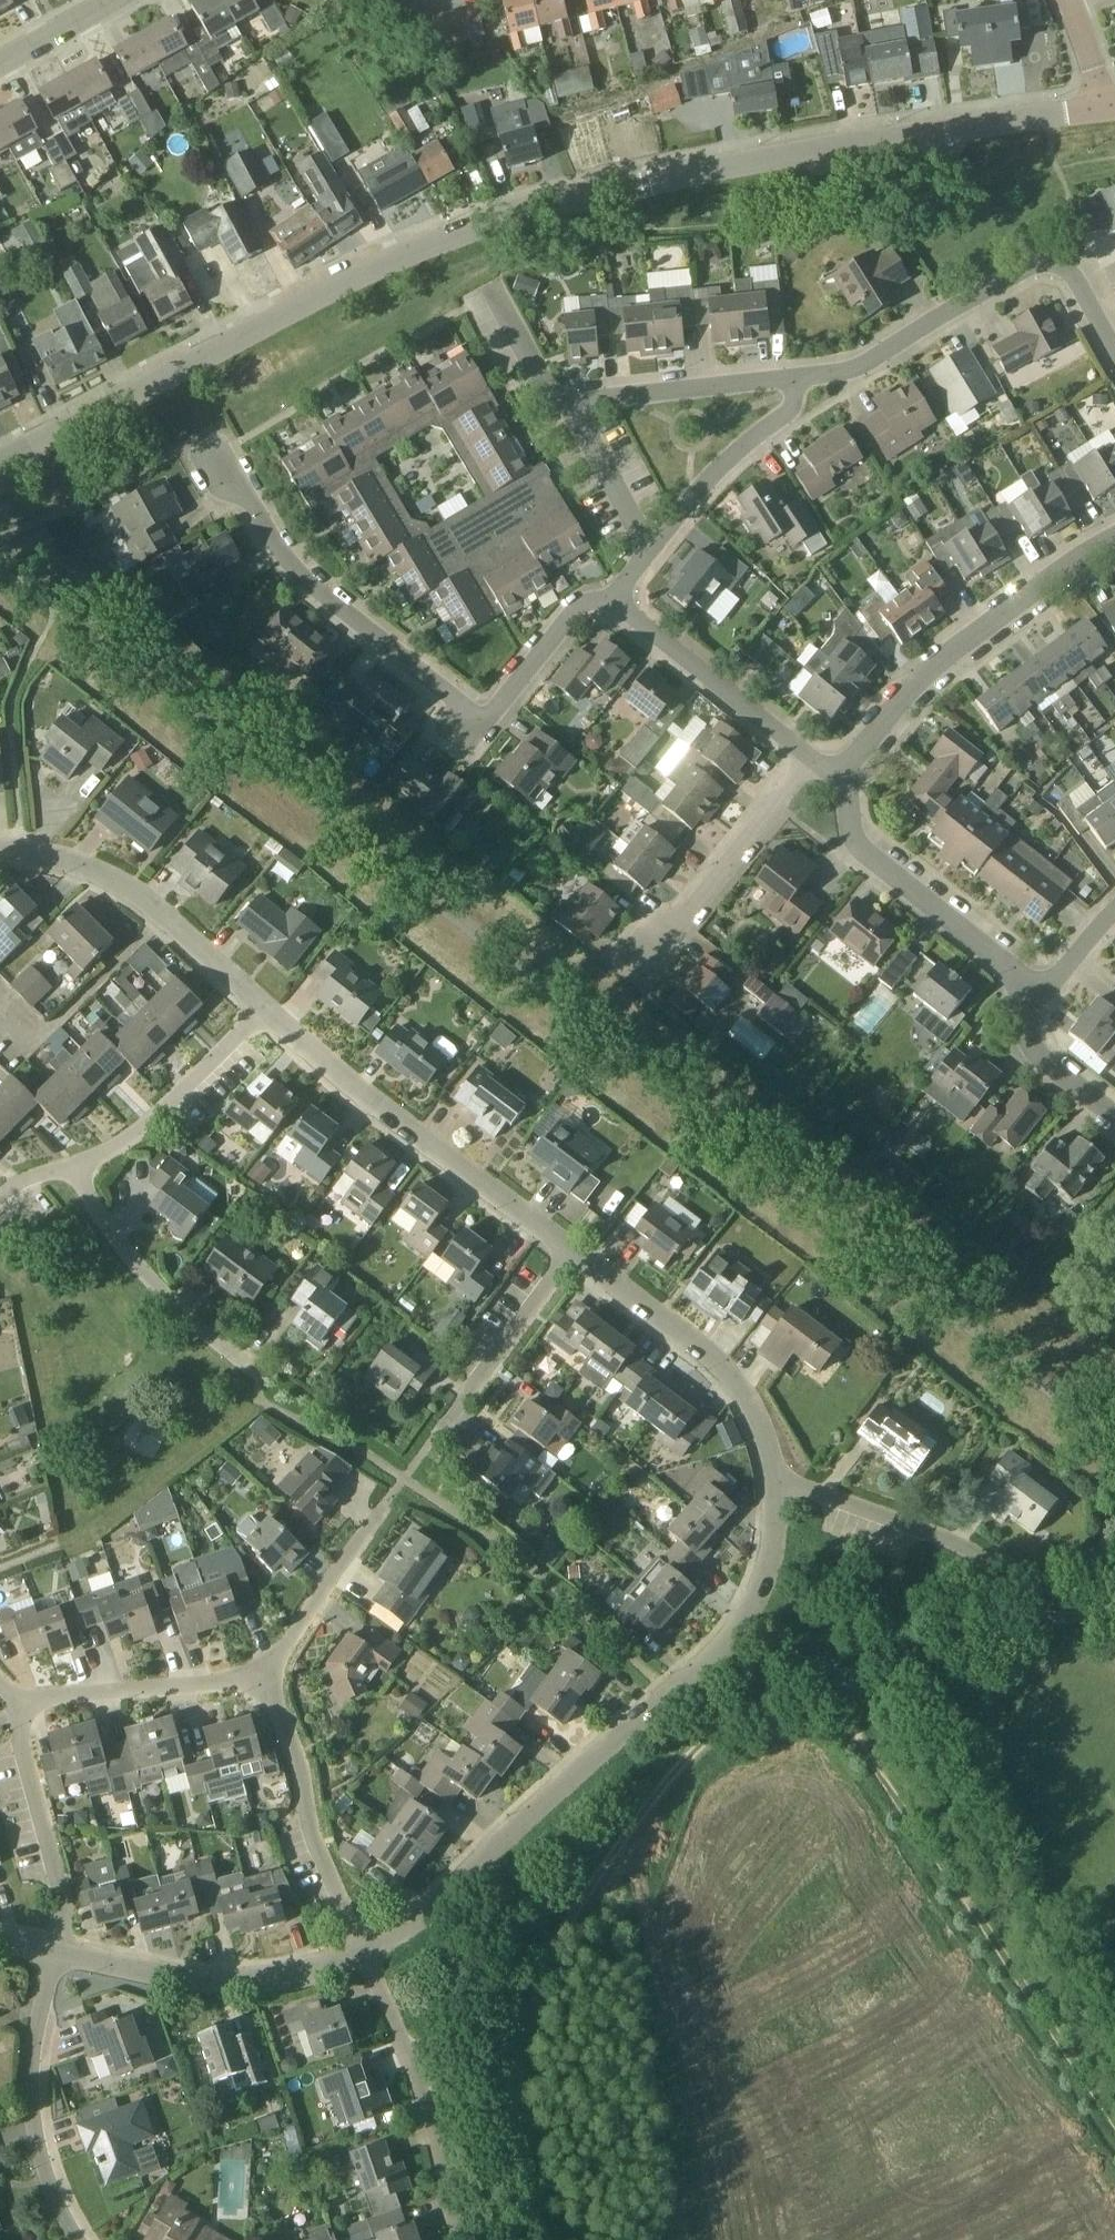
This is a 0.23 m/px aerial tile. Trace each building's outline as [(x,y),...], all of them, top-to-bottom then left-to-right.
[(12,6),(9,0),(0,0),(0,13),(12,6)] [(208,36),(196,43),(210,68),(223,61),(217,51),(242,37),(235,26),(221,0),(210,0),(207,2),(205,0),(192,7),(208,36)] [(272,0),(271,0),(257,7),(253,0),(221,0),(235,26),(259,12),(271,33),(286,24),(272,0)] [(503,0),(515,52),(527,49),(522,31),(540,27),(533,0),(504,0),(503,0)] [(540,27),(556,23),(561,41),(572,38),(563,0),(533,0),(540,27)] [(594,33),(606,29),(601,12),(618,8),(616,0),(586,0),(594,33)] [(618,8),(634,3),(638,21),(650,18),(646,0),(616,0),(618,8)] [(672,13),(683,10),(681,0),(669,0),(672,13)] [(722,3),(730,36),(748,32),(741,0),(737,0),(722,3)] [(1028,6),(1027,0),(1024,0),(1012,2),(1012,0),(1000,0),(1001,11),(986,13),(993,64),(1011,62),(1009,43),(1020,42),(1018,30),(1031,28),(1028,6)] [(291,6),(283,19),(283,20),(295,27),(303,12),(291,6)] [(927,6),(900,11),(907,44),(901,45),(899,29),(863,36),(865,49),(872,84),(904,78),(905,82),(940,75),(927,6)] [(478,7),(462,11),(469,39),(470,39),(472,49),(484,46),(482,35),(485,35),(478,7)] [(986,13),(958,16),(957,9),(943,11),(946,39),(959,37),(961,49),(972,48),(974,67),(993,64),(986,13)] [(447,14),(454,43),(469,39),(462,11),(447,14)] [(440,46),(454,43),(447,14),(432,18),(440,46)] [(196,43),(193,38),(184,44),(171,20),(143,35),(159,64),(166,76),(192,62),(210,94),(220,86),(210,68),(196,43)] [(286,24),(277,29),(282,38),(291,33),(286,24)] [(704,27),(690,31),(696,57),(712,53),(710,45),(709,45),(704,27)] [(872,84),(865,49),(863,36),(838,40),(837,32),(814,36),(828,85),(846,82),(847,88),(871,84),(872,84)] [(143,35),(115,51),(131,79),(159,64),(143,35)] [(735,52),(705,64),(712,96),(731,93),(735,118),(778,110),(768,52),(767,42),(735,53),(735,52)] [(660,70),(671,60),(663,51),(652,61),(660,70)] [(109,91),(111,90),(96,62),(68,77),(91,119),(117,104),(116,103),(109,91)] [(589,68),(553,76),(558,99),(580,95),(594,91),(589,68)] [(68,77),(40,93),(56,120),(57,120),(64,132),(53,138),(66,162),(77,155),(69,139),(80,133),(79,130),(93,123),(91,119),(68,77)] [(228,100),(241,98),(238,83),(225,85),(228,100)] [(675,85),(647,93),(654,114),(681,106),(675,85)] [(404,108),(416,101),(407,87),(381,102),(403,140),(417,132),(404,108)] [(281,88),(269,95),(276,106),(287,100),(281,88)] [(152,114),(139,90),(128,96),(142,120),(152,114)] [(117,104),(129,127),(142,120),(128,96),(116,103),(117,104)] [(551,126),(545,107),(537,99),(535,100),(529,101),(523,103),(525,111),(512,115),(496,120),(501,139),(503,149),(509,170),(542,161),(533,131),(551,126)] [(15,158),(17,162),(43,148),(54,167),(49,170),(61,191),(77,182),(66,162),(53,138),(42,144),(21,103),(7,111),(5,107),(2,106),(0,107),(0,132),(9,147),(15,158)] [(326,114),(308,124),(332,165),(350,154),(326,114)] [(487,133),(485,125),(468,130),(471,138),(487,133)] [(9,147),(0,132),(0,152),(9,147)] [(438,141),(416,153),(411,143),(404,147),(406,150),(410,157),(412,157),(427,185),(454,170),(438,141)] [(253,149),(226,163),(245,199),(271,185),(253,149)] [(427,185),(412,157),(410,157),(406,150),(398,154),(403,162),(364,184),(381,212),(427,185)] [(128,162),(136,172),(150,161),(142,151),(128,162)] [(340,191),(345,188),(328,161),(323,152),(297,168),(317,203),(311,207),(335,242),(363,224),(340,191)] [(69,162),(79,180),(89,175),(79,156),(69,162)] [(1100,194),(1101,198),(1080,203),(1087,236),(1088,235),(1087,231),(1107,227),(1109,235),(1114,234),(1114,191),(1100,194)] [(237,206),(210,220),(205,211),(182,222),(200,254),(222,243),(234,265),(262,251),(237,206)] [(335,242),(311,207),(272,233),(279,244),(277,245),(294,269),(334,242),(335,242)] [(31,221),(12,231),(18,242),(21,240),(31,259),(47,251),(31,221)] [(188,271),(165,226),(135,242),(136,244),(144,259),(126,268),(125,269),(141,296),(145,293),(161,323),(191,307),(176,277),(188,271)] [(802,250),(787,241),(786,241),(778,254),(794,264),(802,250)] [(894,287),(908,278),(891,251),(877,260),(873,253),(835,277),(853,306),(861,302),(865,303),(872,315),(900,298),(894,287)] [(78,267),(72,255),(57,264),(63,275),(78,267)] [(91,286),(80,265),(78,267),(63,275),(62,275),(76,300),(77,300),(77,301),(92,294),(103,317),(100,319),(116,348),(146,332),(113,273),(100,281),(91,286)] [(519,275),(513,289),(530,296),(536,281),(519,275)] [(783,317),(782,311),(779,281),(752,284),(751,280),(735,282),(737,299),(742,346),(757,344),(756,339),(769,337),(766,314),(781,313),(782,317),(783,317)] [(651,309),(656,355),(671,354),(670,348),(684,347),(681,324),(695,322),(696,326),(693,291),(692,286),(649,291),(650,296),(651,309)] [(711,320),(714,344),(727,342),(727,347),(742,346),(737,299),(722,301),(720,288),(693,291),(696,326),(697,326),(697,322),(711,320)] [(565,318),(570,364),(585,363),(585,358),(598,356),(596,337),(596,333),(610,332),(611,332),(607,300),(607,296),(579,299),(581,317),(565,318)] [(626,330),(626,334),(628,353),(641,352),(642,357),(656,355),(651,309),(650,296),(614,300),(607,300),(611,332),(626,330)] [(1066,346),(1046,307),(1013,324),(1021,338),(1016,341),(1013,337),(993,348),(1008,374),(1034,360),(1035,362),(1066,346)] [(94,337),(87,321),(64,331),(54,337),(52,332),(33,341),(55,386),(107,361),(94,337)] [(4,335),(0,337),(0,410),(12,405),(10,401),(19,396),(10,377),(21,372),(4,335)] [(520,602),(534,593),(537,600),(554,590),(545,576),(561,567),(558,561),(571,552),(575,558),(591,549),(549,477),(534,486),(528,474),(536,469),(536,468),(532,470),(523,455),(517,458),(509,444),(515,441),(496,409),(490,412),(486,406),(495,401),(467,352),(450,362),(454,368),(440,376),(436,370),(421,379),(415,370),(399,380),(402,385),(388,394),(385,388),(353,407),(356,413),(343,421),(339,415),(323,425),(328,434),(313,444),(316,450),(302,458),(299,452),(282,462),(311,510),(332,497),(342,513),(348,509),(356,523),(350,527),(369,559),(375,555),(379,563),(383,560),(392,576),(398,572),(406,586),(400,590),(410,606),(429,595),(438,610),(444,607),(452,621),(447,624),(456,641),(504,612),(507,618),(523,608),(520,602)] [(968,352),(933,373),(946,394),(942,397),(953,414),(970,404),(972,408),(994,395),(968,352)] [(918,433),(936,421),(912,385),(878,406),(883,414),(865,424),(888,459),(921,438),(918,433)] [(1093,405),(1108,406),(1109,396),(1093,395),(1093,405)] [(1009,400),(998,407),(1009,425),(1020,419),(1009,400)] [(1039,403),(1024,405),(1026,415),(1040,413),(1039,403)] [(1054,414),(1060,423),(1070,417),(1064,408),(1054,414)] [(1036,425),(1041,433),(1049,428),(1044,419),(1036,425)] [(863,460),(843,429),(840,431),(838,429),(829,435),(830,437),(803,454),(811,467),(799,475),(815,501),(837,487),(832,480),(863,460)] [(1095,455),(1114,487),(1114,449),(1108,453),(1105,448),(1095,455)] [(1095,455),(1074,467),(1071,463),(1060,470),(1074,494),(1086,487),(1095,501),(1109,493),(1112,498),(1114,496),(1114,487),(1095,455)] [(1060,470),(1048,477),(1054,486),(1043,493),(1040,488),(1030,494),(1054,533),(1075,520),(1063,501),(1074,494),(1060,470)] [(120,526),(118,528),(138,564),(169,547),(157,527),(181,514),(174,500),(176,499),(165,480),(123,504),(111,511),(120,526)] [(801,503),(786,512),(767,483),(739,502),(747,516),(742,519),(752,534),(757,531),(766,544),(784,533),(794,547),(818,531),(801,503)] [(916,493),(901,503),(906,510),(907,509),(915,522),(929,513),(916,493)] [(1054,533),(1030,494),(1009,507),(1007,502),(995,510),(1010,534),(1021,527),(1030,541),(1044,533),(1047,538),(1054,533)] [(1010,534),(995,510),(983,517),(986,521),(976,528),(971,520),(961,527),(990,573),(1011,560),(999,541),(1010,534)] [(891,518),(898,529),(909,522),(902,511),(891,518)] [(961,527),(959,522),(926,543),(931,549),(945,573),(956,566),(966,581),(979,572),(982,577),(990,573),(961,527)] [(220,574),(242,561),(226,533),(184,557),(192,572),(184,576),(199,603),(227,588),(220,574)] [(856,538),(847,545),(859,561),(868,554),(856,538)] [(722,548),(712,561),(699,551),(688,564),(692,568),(670,596),(687,609),(693,602),(706,613),(725,589),(730,593),(749,569),(722,548)] [(948,592),(926,562),(908,575),(907,581),(913,588),(900,597),(924,630),(945,614),(936,601),(948,592)] [(139,572),(125,580),(134,595),(148,587),(139,572)] [(924,630),(900,597),(887,607),(882,600),(877,599),(859,612),(881,642),(893,633),(903,645),(924,630)] [(792,601),(786,607),(796,617),(802,611),(792,601)] [(878,651),(862,629),(847,609),(835,623),(836,634),(820,653),(829,660),(865,690),(870,683),(866,679),(876,667),(869,661),(878,651)] [(332,648),(286,611),(262,641),(277,653),(278,652),(310,677),(332,648)] [(1106,616),(1114,635),(1114,612),(1106,616)] [(1106,616),(1100,619),(1114,640),(1114,635),(1106,616)] [(1068,635),(1090,664),(1109,650),(1087,621),(1068,635)] [(767,628),(763,634),(769,639),(774,634),(767,628)] [(21,645),(29,641),(19,633),(14,639),(21,645)] [(746,655),(756,663),(773,643),(763,634),(746,655)] [(1068,635),(1050,649),(1072,678),(1090,664),(1068,635)] [(629,661),(605,643),(586,667),(575,656),(553,683),(577,702),(592,683),(604,693),(629,661)] [(773,643),(756,663),(767,672),(784,651),(773,643)] [(1032,662),(1054,691),(1072,678),(1050,649),(1032,662)] [(865,690),(829,660),(820,653),(819,651),(803,670),(804,670),(814,679),(850,708),(865,690)] [(11,672),(3,658),(0,660),(0,678),(11,672)] [(1014,676),(1036,705),(1054,691),(1032,662),(1014,676)] [(635,671),(627,664),(612,682),(620,689),(635,671)] [(1112,679),(1105,668),(1097,673),(1105,684),(1112,679)] [(661,715),(676,696),(663,686),(666,682),(650,670),(626,700),(650,719),(620,757),(631,766),(636,770),(672,724),(661,715)] [(814,679),(804,670),(789,688),(799,697),(799,698),(830,723),(840,711),(844,715),(850,708),(814,679)] [(364,723),(390,690),(369,673),(353,694),(338,682),(321,702),(322,703),(319,708),(327,714),(331,710),(344,721),(351,713),(364,723)] [(1105,684),(1097,673),(1089,679),(1097,690),(1105,684)] [(995,690),(1017,719),(1036,705),(1014,676),(995,690)] [(323,696),(316,691),(302,680),(280,710),(300,725),(323,696)] [(402,718),(411,706),(390,690),(364,723),(376,733),(370,741),(378,747),(385,753),(383,755),(380,759),(389,766),(417,730),(402,718)] [(995,690),(977,703),(999,732),(1017,719),(995,690)] [(1068,695),(1060,700),(1068,711),(1076,705),(1068,695)] [(1053,706),(1061,717),(1068,711),(1060,700),(1053,706)] [(123,743),(93,719),(82,734),(63,719),(47,740),(53,745),(41,760),(67,781),(85,759),(101,771),(123,743)] [(1031,722),(1024,727),(1032,738),(1040,732),(1031,722)] [(705,761),(705,760),(722,774),(736,785),(744,776),(739,772),(747,761),(739,754),(747,743),(721,723),(714,732),(707,727),(690,748),(705,761)] [(1024,727),(1017,733),(1025,744),(1032,738),(1024,727)] [(949,731),(931,754),(938,759),(959,776),(965,781),(969,777),(980,763),(983,758),(949,731)] [(1049,744),(1040,732),(1032,738),(1042,750),(1049,744)] [(575,762),(543,736),(531,751),(525,746),(514,760),(511,758),(496,775),(527,800),(538,786),(545,792),(559,774),(563,778),(575,762)] [(984,753),(988,749),(980,743),(977,747),(984,753)] [(1094,754),(1087,745),(1077,753),(1084,762),(1094,754)] [(668,780),(678,788),(713,815),(720,806),(715,802),(723,791),(714,784),(722,774),(705,760),(705,761),(690,748),(666,778),(668,779),(668,780)] [(131,757),(139,773),(153,766),(144,749),(131,757)] [(635,769),(620,757),(616,762),(611,759),(602,770),(614,779),(618,773),(623,777),(626,773),(630,776),(635,769)] [(475,796),(450,776),(442,785),(409,758),(391,780),(424,807),(422,810),(451,833),(463,817),(460,815),(475,796)] [(939,826),(957,803),(945,794),(959,776),(938,759),(906,800),(939,826)] [(636,773),(641,777),(649,776),(653,771),(644,763),(636,773)] [(713,815),(678,788),(668,780),(655,796),(653,794),(654,793),(635,778),(634,779),(631,777),(620,790),(650,814),(658,821),(679,837),(687,827),(692,831),(700,820),(706,824),(713,815)] [(129,780),(98,818),(111,829),(115,825),(150,853),(177,819),(129,780)] [(1069,795),(1077,807),(1097,796),(1089,783),(1069,795)] [(1096,797),(1114,823),(1114,783),(1096,797)] [(990,822),(999,810),(1008,798),(997,789),(986,804),(979,813),(976,810),(941,856),(956,869),(991,823),(990,822)] [(223,804),(212,796),(208,801),(219,809),(223,804)] [(1057,805),(1080,835),(1090,828),(1107,851),(1114,845),(1114,823),(1096,797),(1078,810),(1068,797),(1057,805)] [(941,856),(976,810),(964,802),(961,799),(957,803),(939,826),(928,839),(943,851),(940,855),(941,856)] [(1038,818),(1044,809),(1033,802),(1027,811),(1038,818)] [(620,840),(665,875),(672,867),(667,862),(676,851),(671,847),(679,837),(658,821),(650,814),(641,825),(646,829),(632,847),(621,839),(620,840)] [(1055,833),(1062,825),(1055,819),(1048,827),(1055,833)] [(569,823),(558,832),(569,846),(581,837),(569,823)] [(976,876),(1007,835),(991,823),(956,869),(957,869),(961,865),(976,876)] [(993,887),(1025,845),(1010,832),(1007,835),(976,876),(977,875),(993,887)] [(244,868),(200,833),(173,866),(186,877),(180,884),(186,888),(188,885),(215,906),(244,868)] [(620,840),(613,848),(624,857),(615,868),(611,864),(602,875),(613,883),(630,897),(638,887),(644,891),(653,880),(658,884),(665,875),(620,840)] [(592,849),(582,841),(576,848),(586,856),(592,849)] [(1009,899),(1041,857),(1025,845),(993,887),(1009,899)] [(801,887),(816,869),(797,854),(793,859),(782,851),(757,883),(772,896),(763,908),(798,936),(822,904),(801,887)] [(272,868),(288,881),(300,866),(294,861),(293,862),(284,854),(272,868)] [(1057,870),(1041,857),(1009,899),(1024,912),(1057,870)] [(1073,883),(1057,870),(1024,912),(1040,924),(1073,883)] [(502,884),(511,891),(517,882),(509,876),(502,884)] [(588,886),(570,908),(563,902),(551,918),(579,940),(588,930),(598,939),(620,912),(588,886)] [(1087,886),(1080,895),(1086,899),(1093,891),(1087,886)] [(26,939),(38,927),(29,918),(35,913),(37,910),(28,900),(30,898),(30,893),(24,887),(19,887),(17,889),(16,888),(0,903),(0,924),(1,925),(0,927),(0,965),(26,939)] [(318,932),(297,915),(292,922),(261,897),(239,924),(264,944),(260,948),(289,970),(318,932)] [(900,934),(881,919),(879,921),(855,902),(831,932),(874,967),(900,934)] [(95,925),(77,906),(39,944),(47,952),(55,944),(65,954),(95,925)] [(114,943),(95,925),(65,954),(76,965),(68,972),(76,981),(114,943)] [(158,957),(145,944),(127,963),(128,965),(135,971),(139,976),(158,957)] [(917,960),(904,949),(879,980),(893,991),(917,960)] [(346,971),(350,965),(335,953),(318,976),(329,985),(321,996),(357,1025),(379,997),(346,971)] [(731,991),(722,985),(731,974),(707,955),(669,1002),(690,1018),(701,1004),(713,1013),(731,991)] [(119,986),(134,971),(126,964),(112,978),(119,986)] [(922,1026),(944,1044),(965,1017),(957,1010),(972,991),(961,982),(962,981),(951,973),(950,974),(939,965),(914,996),(934,1012),(922,1026)] [(32,967),(11,987),(21,998),(42,977),(32,967)] [(167,970),(158,979),(168,988),(160,996),(192,1029),(198,1023),(192,1017),(203,1006),(167,970)] [(21,998),(31,1008),(52,988),(42,977),(21,998)] [(801,1016),(799,1014),(778,997),(775,995),(752,977),(744,988),(767,1006),(759,1016),(784,1036),(801,1016)] [(779,995),(799,1013),(809,1001),(789,983),(779,995)] [(128,996),(134,1002),(141,996),(141,995),(135,989),(128,996)] [(129,1002),(121,995),(115,1000),(123,1008),(129,1002)] [(160,996),(151,1005),(141,996),(134,1002),(133,1003),(170,1039),(180,1029),(186,1035),(192,1029),(160,996)] [(1114,1042),(1114,1012),(1098,999),(1084,1017),(1114,1042)] [(125,1027),(159,1062),(165,1056),(159,1050),(170,1039),(133,1003),(126,1011),(134,1019),(125,1027)] [(360,1024),(371,1032),(380,1021),(381,1020),(370,1012),(360,1024)] [(742,1015),(729,1032),(765,1058),(778,1042),(742,1015)] [(85,1021),(87,1022),(92,1028),(97,1023),(90,1016),(85,1021)] [(1069,1035),(1108,1066),(1114,1058),(1114,1042),(1084,1017),(1069,1035)] [(92,1028),(126,1062),(137,1072),(147,1062),(153,1067),(159,1062),(125,1027),(116,1036),(100,1020),(97,1023),(92,1028)] [(502,1049),(508,1048),(516,1039),(501,1025),(490,1038),(502,1049)] [(83,1051),(115,1084),(121,1077),(116,1071),(126,1062),(92,1028),(86,1034),(93,1041),(83,1051)] [(456,1048),(444,1039),(439,1037),(430,1048),(411,1033),(409,1036),(398,1028),(378,1054),(400,1072),(403,1068),(426,1086),(446,1060),(449,1063),(457,1053),(456,1048)] [(378,1029),(372,1036),(378,1041),(384,1034),(378,1029)] [(57,1058),(93,1094),(104,1083),(109,1089),(115,1084),(83,1051),(74,1060),(65,1050),(57,1058)] [(979,1060),(983,1056),(976,1050),(967,1061),(955,1052),(931,1081),(949,1095),(954,1089),(976,1106),(1000,1076),(979,1060)] [(48,1065),(54,1059),(47,1052),(41,1058),(48,1065)] [(50,1084),(82,1116),(88,1110),(83,1104),(93,1094),(57,1058),(50,1066),(59,1075),(50,1084)] [(487,1080),(490,1076),(478,1067),(455,1100),(480,1118),(475,1124),(495,1139),(507,1123),(512,1126),(525,1108),(487,1080)] [(3,1068),(0,1071),(0,1080),(4,1084),(0,1089),(0,1100),(27,1127),(34,1121),(28,1115),(38,1105),(24,1091),(25,1090),(3,1068)] [(24,1091),(38,1105),(60,1127),(71,1116),(77,1122),(82,1116),(50,1084),(41,1093),(32,1083),(25,1090),(24,1091)] [(299,1103),(275,1083),(260,1102),(247,1092),(248,1091),(247,1090),(224,1113),(248,1132),(263,1144),(273,1133),(274,1133),(299,1103)] [(1045,1112),(1021,1092),(1001,1117),(990,1108),(970,1132),(990,1148),(999,1136),(1015,1149),(1045,1112)] [(5,1138),(16,1127),(22,1133),(27,1127),(0,1100),(0,1132),(5,1138)] [(339,1130),(311,1109),(289,1138),(303,1149),(294,1160),(321,1181),(340,1159),(326,1148),(339,1130)] [(570,1193),(586,1172),(588,1174),(603,1154),(557,1119),(530,1157),(547,1169),(559,1179),(555,1184),(569,1195),(570,1193)] [(885,1140),(897,1148),(902,1141),(897,1138),(902,1132),(895,1127),(885,1140)] [(208,1156),(217,1146),(207,1136),(198,1145),(208,1156)] [(1105,1159),(1080,1139),(1070,1151),(1055,1139),(1032,1169),(1038,1174),(1026,1189),(1042,1202),(1054,1187),(1071,1201),(1105,1159)] [(397,1168),(367,1146),(345,1176),(355,1184),(341,1203),(372,1227),(395,1197),(394,1196),(390,1202),(377,1192),(382,1187),(397,1168)] [(187,1147),(180,1155),(188,1160),(195,1153),(187,1147)] [(198,1201),(207,1190),(193,1179),(194,1177),(169,1158),(150,1183),(163,1193),(151,1208),(173,1224),(168,1230),(185,1242),(209,1209),(198,1201)] [(678,1168),(667,1159),(659,1170),(670,1179),(678,1168)] [(259,1161),(247,1175),(261,1186),(272,1171),(259,1161)] [(900,1183),(908,1174),(892,1161),(884,1170),(900,1183)] [(588,1174),(586,1172),(570,1193),(585,1204),(600,1183),(588,1174)] [(435,1224),(448,1206),(420,1185),(401,1210),(400,1211),(417,1224),(404,1241),(428,1260),(448,1234),(435,1224)] [(249,1213),(257,1203),(246,1195),(239,1205),(249,1213)] [(708,1238),(697,1230),(694,1233),(683,1225),(657,1205),(637,1231),(649,1241),(643,1250),(666,1267),(675,1254),(677,1256),(679,1254),(689,1262),(708,1238)] [(1057,1223),(1046,1237),(1057,1246),(1068,1232),(1057,1223)] [(479,1269),(492,1251),(464,1230),(443,1260),(458,1272),(450,1284),(476,1303),(493,1280),(479,1269)] [(277,1269),(246,1246),(243,1249),(229,1239),(202,1272),(228,1291),(231,1288),(252,1304),(277,1269)] [(744,1283),(750,1275),(720,1253),(704,1275),(701,1273),(685,1295),(713,1317),(720,1308),(740,1324),(745,1316),(756,1324),(771,1305),(759,1296),(753,1304),(742,1295),(748,1287),(744,1283)] [(329,1296),(338,1283),(318,1268),(293,1301),(305,1310),(294,1324),(310,1336),(306,1341),(321,1352),(329,1341),(325,1338),(337,1322),(348,1331),(358,1318),(347,1309),(329,1296)] [(452,1308),(443,1320),(457,1331),(467,1318),(452,1308)] [(793,1310),(787,1317),(775,1308),(762,1324),(774,1334),(759,1354),(781,1371),(795,1354),(819,1373),(840,1345),(793,1310)] [(557,1328),(566,1317),(559,1311),(550,1323),(557,1328)] [(611,1332),(587,1313),(578,1325),(566,1317),(557,1328),(548,1339),(571,1357),(576,1349),(590,1360),(611,1332)] [(456,1337),(447,1330),(437,1343),(446,1350),(456,1337)] [(613,1377),(625,1386),(642,1363),(631,1355),(635,1350),(611,1332),(590,1360),(579,1374),(602,1392),(613,1377)] [(439,1367),(418,1352),(410,1362),(388,1346),(364,1378),(397,1403),(410,1386),(419,1393),(439,1367)] [(650,1424),(672,1396),(658,1386),(663,1379),(642,1363),(625,1386),(615,1398),(650,1424)] [(553,1383),(543,1395),(556,1404),(565,1392),(553,1383)] [(698,1446),(710,1431),(693,1419),(696,1414),(672,1396),(650,1424),(664,1435),(659,1441),(681,1457),(693,1442),(698,1446)] [(567,1443),(581,1423),(558,1406),(549,1417),(529,1402),(511,1425),(518,1430),(529,1438),(545,1449),(556,1434),(567,1443)] [(926,1437),(893,1412),(891,1415),(879,1406),(858,1434),(887,1455),(884,1459),(911,1479),(930,1454),(919,1447),(926,1437)] [(250,1428),(266,1444),(277,1432),(266,1420),(264,1419),(262,1416),(261,1417),(250,1428)] [(522,1449),(529,1438),(518,1430),(510,1441),(522,1449)] [(739,1434),(723,1440),(726,1450),(742,1444),(739,1434)] [(28,1436),(8,1444),(11,1453),(31,1445),(28,1436)] [(501,1451),(495,1446),(490,1453),(493,1456),(479,1476),(494,1487),(493,1488),(508,1500),(520,1484),(540,1498),(557,1476),(546,1467),(522,1449),(510,1441),(508,1440),(501,1451)] [(352,1468),(319,1447),(310,1457),(282,1488),(298,1503),(295,1506),(314,1524),(336,1501),(328,1494),(352,1468)] [(991,1511),(1005,1522),(1009,1516),(1034,1535),(1057,1503),(1029,1482),(1037,1471),(1008,1451),(989,1478),(1005,1490),(1001,1496),(1002,1497),(991,1511)] [(233,1487),(243,1476),(228,1463),(218,1474),(233,1487)] [(688,1509),(716,1533),(736,1510),(725,1500),(734,1490),(712,1470),(695,1490),(700,1495),(688,1509)] [(169,1489),(135,1514),(140,1532),(180,1518),(169,1489)] [(36,1497),(39,1507),(48,1505),(46,1494),(36,1497)] [(716,1533),(688,1509),(668,1531),(680,1541),(670,1551),(693,1571),(710,1551),(704,1546),(716,1533)] [(305,1550),(270,1517),(262,1526),(253,1518),(248,1518),(238,1529),(237,1533),(247,1542),(246,1543),(259,1555),(257,1557),(273,1573),(280,1565),(290,1574),(300,1564),(295,1560),(305,1550)] [(595,1542),(605,1529),(596,1522),(586,1535),(595,1542)] [(159,1538),(155,1528),(144,1531),(148,1542),(159,1538)] [(144,1533),(132,1537),(134,1544),(141,1548),(149,1545),(144,1533)] [(375,1601),(407,1625),(453,1561),(413,1533),(381,1578),(386,1582),(394,1587),(381,1604),(376,1600),(375,1601)] [(204,1588),(218,1627),(241,1619),(233,1596),(251,1590),(233,1547),(195,1560),(196,1563),(204,1588)] [(559,1552),(553,1547),(545,1547),(539,1553),(552,1565),(561,1555),(558,1553),(559,1552)] [(637,1580),(675,1614),(695,1591),(684,1581),(693,1571),(670,1551),(661,1562),(657,1558),(637,1580)] [(84,1560),(67,1566),(72,1583),(89,1578),(84,1560)] [(196,1563),(189,1564),(179,1568),(173,1572),(175,1577),(163,1581),(176,1616),(186,1646),(199,1641),(197,1634),(218,1627),(204,1588),(196,1563)] [(579,1566),(568,1567),(570,1581),(581,1579),(579,1566)] [(122,1604),(121,1604),(131,1633),(135,1643),(158,1634),(151,1616),(163,1612),(153,1585),(143,1589),(138,1577),(115,1585),(122,1604)] [(675,1614),(637,1580),(625,1594),(629,1598),(613,1618),(634,1638),(644,1627),(655,1636),(675,1614)] [(76,1602),(84,1625),(101,1618),(109,1641),(131,1633),(121,1604),(122,1604),(115,1585),(93,1593),(94,1596),(76,1602)] [(84,1625),(76,1602),(58,1609),(59,1611),(38,1618),(37,1619),(49,1647),(48,1647),(51,1657),(74,1648),(68,1630),(84,1625)] [(34,1608),(12,1616),(10,1609),(0,1613),(0,1622),(5,1637),(18,1632),(26,1655),(48,1647),(49,1647),(37,1619),(38,1618),(34,1608)] [(401,1653),(373,1633),(364,1646),(350,1635),(329,1665),(345,1701),(341,1703),(341,1704),(365,1693),(360,1682),(374,1664),(386,1673),(401,1653)] [(588,1666),(596,1655),(571,1637),(563,1649),(560,1646),(550,1660),(559,1667),(551,1678),(579,1698),(585,1689),(588,1692),(600,1675),(588,1666)] [(451,1664),(463,1673),(472,1661),(460,1652),(451,1664)] [(536,1667),(541,1660),(532,1657),(529,1662),(536,1667)] [(513,1700),(525,1708),(546,1676),(534,1668),(513,1700)] [(575,1709),(573,1707),(579,1698),(551,1678),(532,1703),(563,1726),(575,1709)] [(470,1754),(496,1772),(496,1774),(501,1778),(521,1750),(505,1739),(517,1723),(517,1722),(494,1706),(486,1701),(464,1684),(446,1700),(473,1719),(466,1729),(481,1740),(471,1753),(470,1754)] [(400,1708),(417,1721),(429,1705),(411,1692),(400,1708)] [(494,1706),(517,1722),(525,1711),(502,1695),(494,1706)] [(201,1764),(185,1767),(172,1719),(150,1725),(160,1765),(161,1767),(164,1781),(187,1775),(191,1790),(193,1796),(208,1793),(201,1764)] [(273,1745),(259,1749),(251,1719),(228,1725),(240,1764),(243,1775),(244,1780),(266,1775),(266,1776),(280,1772),(273,1745)] [(107,1769),(95,1724),(72,1730),(86,1782),(89,1796),(112,1790),(113,1795),(128,1791),(121,1765),(107,1769)] [(128,1791),(142,1787),(139,1774),(161,1767),(160,1765),(150,1725),(127,1731),(135,1761),(121,1765),(128,1791)] [(228,1725),(205,1731),(213,1761),(201,1764),(208,1793),(209,1798),(246,1789),(244,1780),(243,1775),(240,1764),(228,1725)] [(86,1782),(72,1730),(50,1736),(58,1767),(44,1770),(41,1758),(51,1797),(66,1793),(65,1788),(86,1782)] [(496,1772),(470,1754),(471,1753),(465,1748),(464,1750),(453,1741),(443,1755),(440,1753),(419,1783),(426,1788),(449,1805),(461,1789),(476,1800),(496,1774),(496,1772)] [(414,1765),(408,1774),(419,1783),(425,1774),(414,1765)] [(419,1783),(401,1769),(392,1781),(417,1800),(426,1788),(419,1783)] [(412,1803),(394,1828),(393,1830),(429,1855),(448,1829),(412,1803)] [(201,1815),(197,1821),(199,1830),(213,1826),(209,1812),(201,1815)] [(254,1816),(258,1829),(270,1825),(267,1813),(254,1816)] [(68,1827),(69,1817),(59,1817),(58,1826),(68,1827)] [(247,1831),(255,1829),(252,1819),(244,1821),(247,1831)] [(389,1825),(368,1853),(374,1857),(404,1879),(423,1853),(428,1857),(429,1855),(393,1830),(394,1828),(389,1825)] [(269,1839),(266,1830),(252,1835),(255,1844),(269,1839)] [(371,1861),(344,1841),(338,1848),(342,1858),(362,1873),(371,1861)] [(211,1860),(197,1864),(205,1890),(218,1886),(211,1860)] [(188,1883),(161,1890),(163,1896),(172,1928),(186,1924),(184,1918),(198,1914),(193,1894),(205,1890),(197,1864),(184,1868),(185,1873),(188,1883)] [(128,1866),(113,1870),(114,1875),(117,1886),(119,1886),(122,1897),(122,1899),(136,1896),(128,1866)] [(271,1876),(274,1890),(249,1897),(248,1898),(258,1931),(286,1923),(280,1902),(294,1898),(283,1872),(271,1876)] [(117,1886),(114,1875),(88,1882),(87,1878),(74,1882),(81,1909),(93,1905),(99,1927),(127,1919),(122,1897),(119,1886),(117,1886)] [(249,1897),(248,1892),(220,1900),(229,1933),(252,1927),(253,1932),(258,1931),(248,1898),(249,1897)] [(172,1928),(163,1896),(135,1902),(145,1935),(172,1928)] [(340,2009),(327,2014),(322,2000),(285,2013),(293,2035),(306,2031),(315,2056),(331,2051),(352,2044),(340,2009)] [(144,2039),(140,2041),(131,2015),(105,2024),(101,2014),(77,2023),(90,2058),(104,2053),(113,2078),(154,2063),(144,2039)] [(258,2054),(251,2033),(230,2040),(226,2026),(198,2035),(205,2056),(214,2082),(232,2076),(237,2091),(267,2081),(258,2054)] [(358,2055),(341,2061),(344,2070),(361,2063),(358,2055)] [(284,2060),(281,2066),(283,2072),(289,2075),(295,2073),(298,2067),(296,2060),(290,2057),(284,2060)] [(163,2081),(179,2075),(173,2058),(157,2064),(163,2081)] [(60,2068),(64,2083),(78,2079),(74,2064),(60,2068)] [(387,2092),(383,2094),(373,2065),(320,2084),(326,2100),(339,2095),(350,2127),(394,2112),(387,2092)] [(141,2104),(79,2126),(84,2142),(91,2139),(98,2159),(96,2160),(98,2166),(100,2165),(105,2178),(121,2172),(124,2178),(139,2173),(140,2177),(158,2170),(158,2163),(154,2154),(150,2149),(133,2155),(130,2145),(153,2136),(141,2104)] [(275,2114),(257,2120),(262,2134),(280,2128),(275,2114)] [(296,2131),(285,2134),(288,2144),(299,2141),(296,2131)] [(386,2142),(351,2154),(366,2196),(374,2218),(401,2209),(396,2195),(411,2190),(402,2162),(394,2165),(386,2142)] [(162,2191),(170,2196),(171,2194),(177,2185),(168,2180),(162,2191)] [(165,2205),(157,2219),(149,2215),(141,2230),(149,2234),(145,2239),(222,2239),(198,2227),(198,2223),(176,2211),(182,2200),(171,2194),(165,2205)] [(354,2225),(359,2239),(369,2239),(373,2239),(378,2237),(380,2239),(418,2239),(412,2223),(407,2225),(401,2209),(374,2218),(367,2220),(354,2225)] [(332,2228),(331,2225),(309,2232),(310,2236),(311,2239),(336,2239),(332,2228)]
